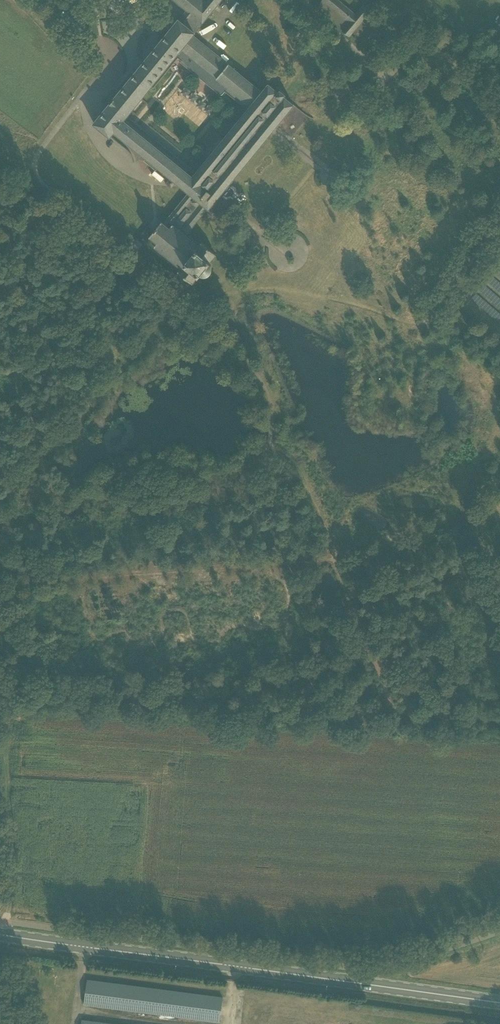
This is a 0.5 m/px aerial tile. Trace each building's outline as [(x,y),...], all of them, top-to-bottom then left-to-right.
[(161,222),(150,236),(157,243),(154,246),(181,268),(178,272),(192,284),(199,275),(201,276),(202,277),(204,277),(205,277),(206,276),(207,276),(208,275),(209,275),(210,274),(211,273),(211,272),(211,271),(212,270),(212,269),(212,268),(211,267),(211,266),(210,265),(210,264),(209,264),(209,263),(216,254),(202,243),(199,247),(198,246),(199,245),(195,241),(194,243),(191,240),(192,239),(188,236),(187,237),(186,236),(187,235),(186,235),(208,208),(209,209),(294,105),(284,97),(286,94),(280,90),(279,92),(269,84),(262,92),(193,35),(221,0),(174,0),(186,10),(94,124),(110,137),(114,131),(146,157),(144,160),(156,171),(159,168),(189,193),(164,224),(161,222)] [(360,38),(378,16),(364,5),(356,14),(339,0),(323,0),(349,22),(342,31),(350,37),(353,32),(360,38)] [(396,4),(368,37),(377,45),(404,12),(396,4)] [(83,1004),(220,1022),(221,1010),(223,998),(86,980),(85,992),(83,1004)]
